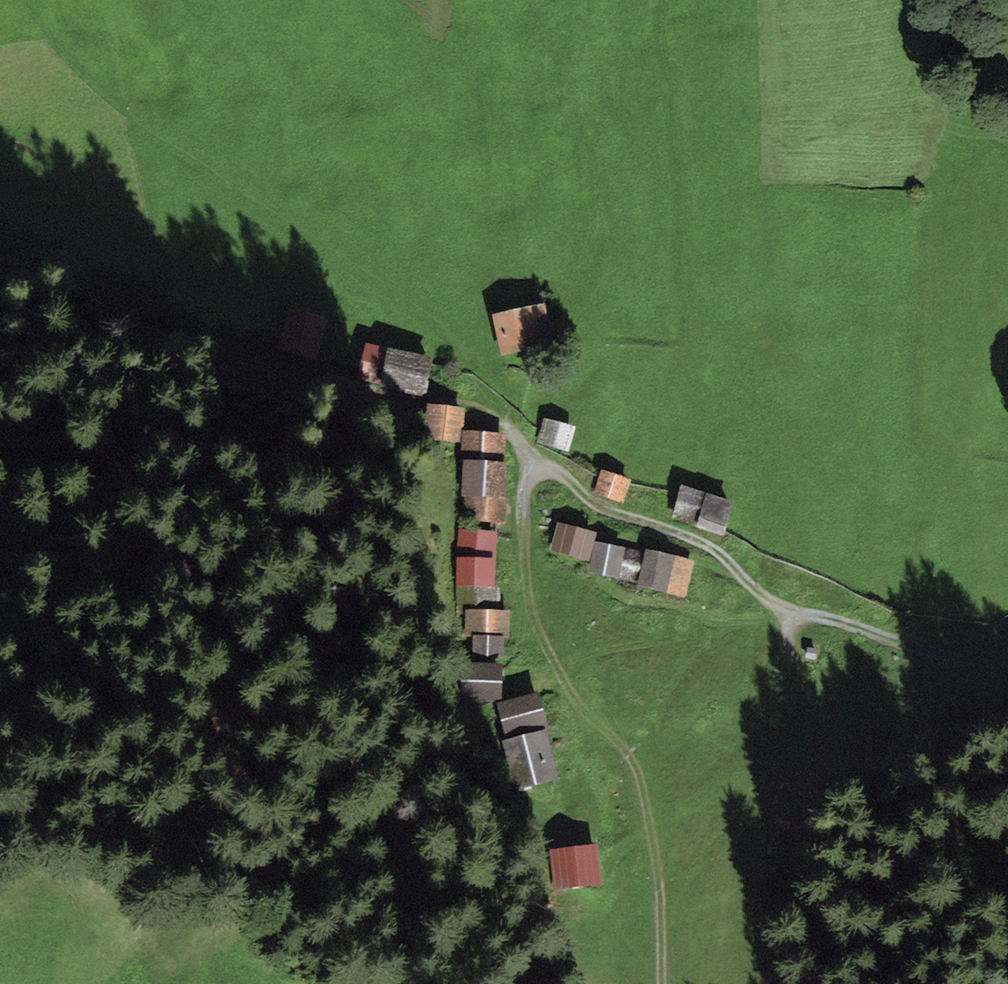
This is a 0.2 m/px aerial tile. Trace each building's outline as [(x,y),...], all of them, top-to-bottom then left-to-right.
[(554,343),(545,302),(492,314),(501,355),(554,343)] [(328,318),(289,308),(278,348),(317,359),(328,318)] [(388,347),(365,342),(358,378),(380,383),(388,347)] [(434,357),(388,347),(380,383),(379,387),(425,397),(434,357)] [(465,408),(427,404),(424,438),(462,443),(463,430),(465,408)] [(576,426),(543,417),(536,442),(568,452),(576,426)] [(506,433),(463,430),(462,443),(460,461),(463,461),(504,463),(506,433)] [(505,499),(507,463),(504,463),(463,461),(461,496),(464,496),(505,499)] [(632,479),(601,469),(593,493),(623,504),(632,479)] [(706,493),(681,485),(671,519),(695,526),(706,493)] [(733,501),(706,493),(695,526),(723,535),(733,501)] [(506,524),(508,499),(505,499),(464,496),(462,520),(506,524)] [(597,532),(557,522),(549,551),(590,561),(595,541),(597,532)] [(495,557),(497,531),(458,529),(457,556),(495,557)] [(624,547),(595,541),(590,561),(588,571),(618,578),(624,547)] [(645,552),(624,547),(618,578),(638,582),(645,552)] [(675,556),(645,549),(645,552),(638,582),(637,586),(666,593),(675,556)] [(494,586),(495,557),(457,556),(456,586),(494,586)] [(695,560),(675,556),(666,593),(685,597),(695,560)] [(500,610),(501,586),(494,586),(456,586),(456,614),(465,614),(465,609),(500,610)] [(509,638),(509,610),(500,610),(465,609),(465,614),(464,636),(473,637),(504,637),(509,638)] [(503,658),(504,637),(473,637),(472,657),(503,658)] [(501,699),(502,663),(462,662),(461,698),(501,699)] [(549,727),(539,691),(496,703),(506,739),(545,728),(549,727)] [(559,777),(545,728),(506,739),(501,740),(515,790),(559,777)] [(601,884),(597,843),(549,848),(553,889),(601,884)]
